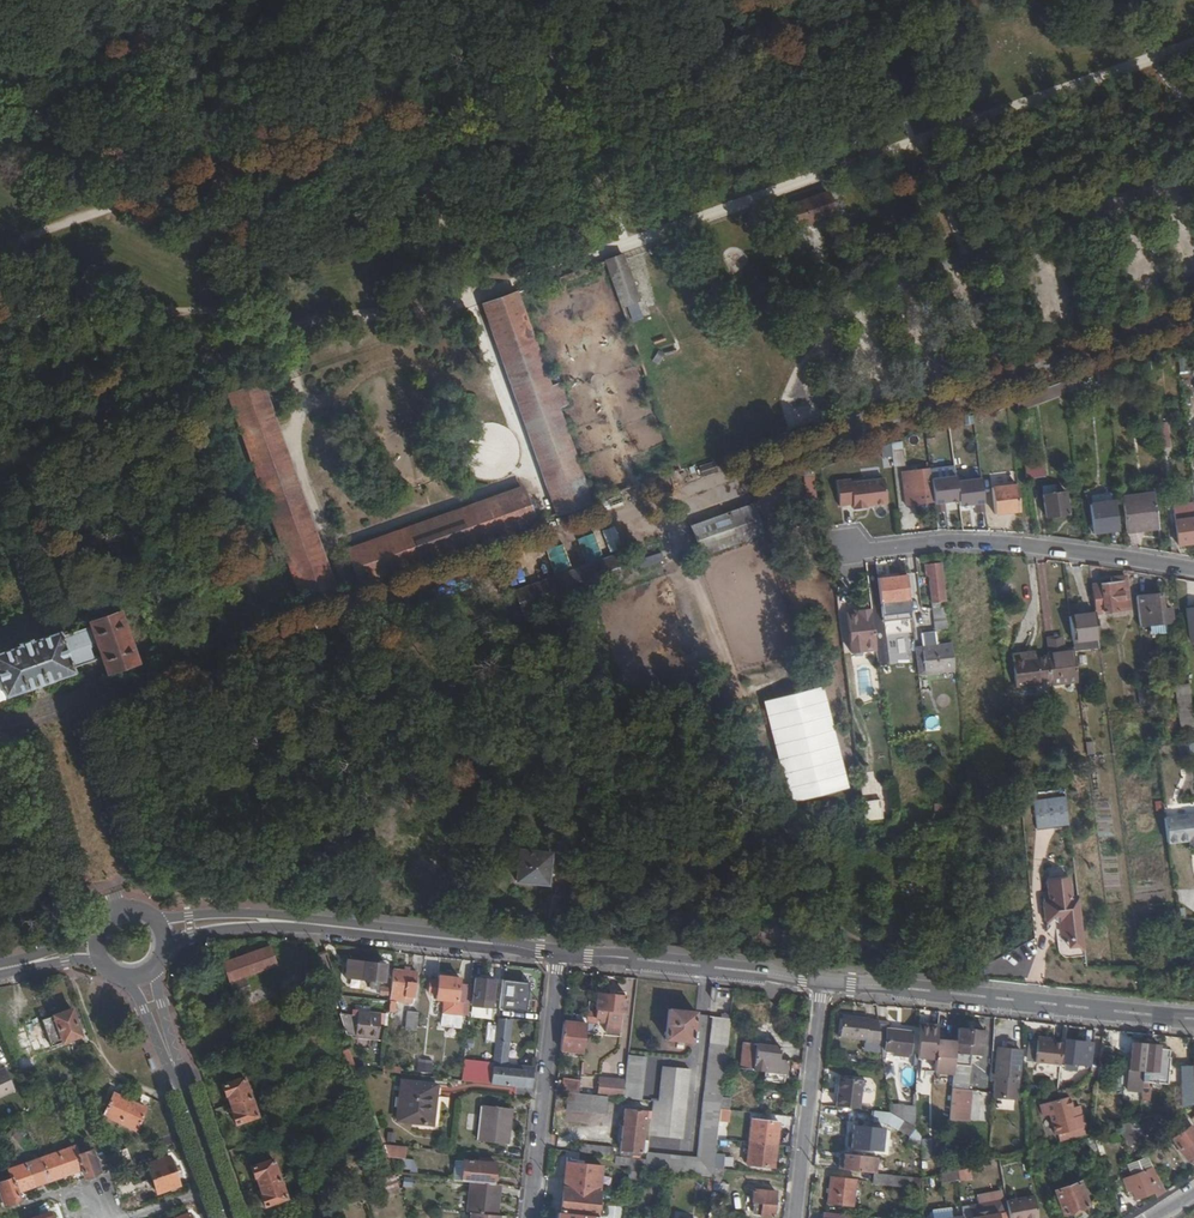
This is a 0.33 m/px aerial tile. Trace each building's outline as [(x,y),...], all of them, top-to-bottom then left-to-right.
[(792,202),(796,229),(838,214),(829,189),(792,202)] [(615,291),(620,306),(640,298),(623,253),(605,259),(615,291)] [(560,289),(555,277),(533,285),(537,298),(560,289)] [(544,369),(516,291),(483,302),(556,515),(592,502),(558,407),(550,386),(544,369)] [(226,393),(227,397),(288,572),(300,606),(303,605),(336,593),(262,381),(226,393)] [(1078,382),(1058,390),(1059,400),(1079,393),(1078,382)] [(559,383),(550,386),(558,407),(566,403),(559,383)] [(1058,390),(1029,400),(1030,410),(1059,400),(1058,390)] [(1168,424),(1155,426),(1157,434),(1158,449),(1171,448),(1168,424)] [(891,442),(893,467),(905,466),(902,441),(891,442)] [(1042,458),(1024,460),(1026,479),(1044,477),(1042,458)] [(928,469),(902,473),(907,508),(933,504),(930,481),(928,469)] [(815,476),(804,477),(805,498),(816,498),(815,476)] [(848,478),(836,479),(838,503),(851,503),(852,508),(865,507),(865,505),(886,503),(884,478),(850,481),(848,478)] [(954,478),(930,481),(933,504),(934,508),(958,505),(955,483),(954,478)] [(980,480),(955,483),(958,505),(959,509),(984,506),(980,480)] [(346,548),(359,585),(534,523),(521,487),(346,548)] [(1019,514),(1016,487),(991,490),(994,517),(1019,514)] [(703,507),(732,495),(729,488),(700,500),(703,507)] [(1045,494),(1043,494),(1046,516),(1069,514),(1065,491),(1053,493),(1045,494)] [(1154,494),(1123,498),(1128,533),(1139,531),(1139,530),(1159,527),(1154,494)] [(1116,501),(1092,504),(1095,532),(1119,529),(1116,501)] [(761,531),(752,505),(692,527),(701,553),(727,543),(729,548),(739,544),(737,540),(761,531)] [(1193,545),(1193,505),(1175,507),(1176,522),(1179,547),(1193,545)] [(540,520),(550,517),(547,508),(537,512),(540,520)] [(614,526),(602,530),(611,552),(622,548),(614,526)] [(935,590),(941,589),(938,561),(929,562),(930,572),(927,573),(930,601),(936,601),(935,590)] [(908,599),(909,599),(906,573),(877,576),(880,602),(892,601),(908,599)] [(338,581),(342,591),(352,587),(348,577),(338,581)] [(1027,674),(1062,670),(1063,674),(1088,671),(1084,642),(1109,639),(1106,615),(1141,611),(1137,578),(1121,580),(1122,583),(1103,585),(1106,614),(1081,617),(1084,640),(1059,643),(1059,646),(1046,647),(1037,648),(1036,642),(1023,644),(1027,674)] [(1172,594),(1148,597),(1151,626),(1183,622),(1181,609),(1174,609),(1172,594)] [(908,599),(892,601),(892,610),(908,608),(908,599)] [(871,602),(846,604),(851,644),(853,644),(855,647),(862,646),(864,643),(876,642),(876,640),(873,619),(871,603),(871,602)] [(931,607),(934,630),(948,628),(945,605),(931,607)] [(3,692),(8,693),(73,673),(71,666),(101,657),(107,674),(137,662),(117,610),(87,620),(88,624),(59,635),(57,630),(0,650),(0,693),(3,692)] [(885,618),(873,619),(876,640),(887,639),(885,618)] [(925,671),(953,668),(949,642),(937,643),(934,630),(920,631),(922,645),(915,646),(918,672),(925,671)] [(168,652),(181,647),(178,638),(164,642),(168,652)] [(899,654),(906,653),(904,639),(897,640),(899,654)] [(953,668),(925,671),(925,679),(954,676),(953,668)] [(1156,684),(1148,685),(1150,707),(1159,706),(1156,684)] [(821,687),(762,701),(788,802),(846,788),(821,687)] [(939,706),(949,703),(946,693),(936,696),(939,706)] [(1076,787),(1032,793),(1034,812),(1079,807),(1076,787)] [(897,817),(895,798),(877,800),(879,819),(897,817)] [(1175,816),(1178,842),(1193,840),(1193,814),(1175,816)] [(439,840),(410,837),(406,868),(435,871),(439,840)] [(517,881),(547,883),(550,855),(537,851),(520,850),(517,881)] [(1089,946),(1096,946),(1090,897),(1083,897),(1078,865),(1059,867),(1062,900),(1056,900),(1058,916),(1072,915),(1074,934),(1089,946)] [(269,944),(222,962),(230,984),(233,990),(236,1000),(238,999),(241,1008),(254,1004),(244,976),(277,964),(269,944)] [(388,963),(348,958),(347,976),(372,979),(370,987),(378,988),(380,980),(385,981),(388,963)] [(396,987),(393,987),(392,994),(391,998),(390,1010),(395,1010),(396,998),(406,999),(407,993),(415,995),(419,971),(398,968),(396,980),(397,980),(396,987)] [(462,1014),(463,1011),(470,1011),(471,1001),(470,1001),(459,1000),(461,983),(462,977),(440,974),(439,981),(435,981),(434,992),(438,992),(438,998),(445,999),(444,1011),(462,1014)] [(489,980),(478,979),(476,996),(487,998),(486,1005),(492,1005),(491,1012),(493,1012),(494,997),(496,981),(489,980)] [(529,983),(503,980),(499,1009),(525,1012),(529,983)] [(472,985),(461,983),(459,1000),(470,1001),(472,985)] [(626,1010),(628,995),(600,992),(598,1012),(590,1011),(588,1021),(597,1022),(598,1017),(607,1018),(605,1031),(620,1033),(623,1010),(626,1010)] [(487,998),(476,996),(475,1003),(486,1005),(487,998)] [(475,1003),(474,1003),(472,1017),(484,1018),(486,1005),(475,1003)] [(73,1008),(42,1018),(51,1045),(83,1034),(73,1008)] [(338,1011),(341,1018),(346,1031),(356,1032),(356,1036),(379,1038),(382,1009),(359,1008),(358,1013),(338,1011)] [(669,1008),(666,1039),(693,1041),(696,1010),(669,1008)] [(411,1009),(408,1027),(419,1028),(421,1010),(411,1009)] [(865,1039),(865,1041),(881,1042),(879,1025),(878,1019),(868,1018),(868,1016),(843,1014),(840,1037),(865,1039)] [(731,1018),(714,1017),(705,1101),(722,1103),(723,1096),(731,1018)] [(42,1018),(24,1024),(34,1051),(51,1045),(42,1018)] [(512,1021),(498,1019),(498,1026),(497,1034),(496,1043),(493,1063),(497,1063),(507,1064),(512,1021)] [(939,1023),(920,1020),(918,1057),(935,1059),(934,1072),(953,1074),(954,1063),(955,1050),(956,1039),(938,1037),(939,1023)] [(588,1024),(566,1021),(563,1042),(569,1043),(569,1045),(576,1046),(577,1036),(587,1037),(588,1024)] [(488,1025),(486,1042),(496,1043),(497,1034),(498,1026),(488,1025)] [(889,1027),(879,1025),(881,1042),(883,1055),(887,1055),(887,1050),(909,1053),(912,1032),(889,1030),(889,1027)] [(985,1031),(957,1027),(956,1039),(955,1050),(982,1053),(983,1044),(984,1044),(985,1031)] [(1039,1035),(1036,1062),(1062,1065),(1064,1041),(1056,1040),(1057,1036),(1039,1035)] [(1077,1072),(1078,1063),(1081,1064),(1082,1059),(1079,1059),(1080,1042),(1066,1040),(1064,1071),(1077,1072)] [(1079,1059),(1082,1059),(1081,1064),(1091,1064),(1094,1043),(1080,1042),(1079,1059)] [(1133,1042),(1130,1078),(1145,1079),(1147,1043),(1133,1042)] [(757,1043),(754,1069),(766,1070),(769,1071),(770,1063),(775,1063),(776,1058),(779,1059),(780,1045),(772,1045),(765,1044),(757,1043)] [(1145,1079),(1144,1084),(1148,1085),(1170,1086),(1172,1057),(1160,1056),(1161,1045),(1147,1043),(1145,1079)] [(351,1045),(343,1048),(348,1062),(356,1059),(351,1045)] [(1113,1048),(1103,1047),(1100,1066),(1111,1067),(1113,1048)] [(998,1051),(993,1051),(992,1074),(1019,1076),(1020,1049),(999,1048),(998,1051)] [(646,1056),(629,1054),(626,1080),(624,1097),(624,1098),(641,1100),(646,1056)] [(769,1071),(766,1070),(764,1079),(784,1081),(786,1059),(779,1059),(776,1058),(775,1063),(770,1063),(769,1071)] [(348,1062),(353,1076),(361,1074),(358,1067),(356,1059),(348,1062)] [(417,1059),(416,1072),(432,1073),(432,1060),(417,1059)] [(497,1063),(493,1063),(491,1083),(534,1088),(536,1074),(496,1069),(497,1063)] [(497,1063),(496,1069),(536,1074),(536,1068),(507,1064),(497,1063)] [(971,1064),(954,1063),(953,1074),(952,1077),(970,1078),(971,1064)] [(659,1102),(655,1102),(654,1110),(653,1119),(651,1135),(683,1138),(687,1099),(690,1068),(663,1065),(659,1102)] [(7,1068),(0,1071),(0,1098),(17,1089),(7,1068)] [(1019,1076),(992,1074),(992,1079),(996,1079),(994,1098),(1018,1099),(1019,1076)] [(226,1094),(228,1094),(231,1102),(251,1095),(245,1075),(222,1083),(226,1094)] [(564,1075),(564,1079),(562,1089),(570,1090),(580,1092),(582,1077),(564,1075)] [(863,1079),(838,1076),(835,1105),(859,1108),(863,1079)] [(439,1082),(402,1077),(396,1119),(434,1124),(439,1082)] [(601,1077),(599,1094),(610,1095),(624,1097),(626,1080),(601,1077)] [(970,1078),(952,1077),(951,1087),(969,1089),(970,1078)] [(972,1091),(951,1089),(948,1121),(969,1123),(972,1091)] [(567,1108),(608,1113),(610,1095),(599,1094),(580,1092),(570,1090),(567,1108)] [(114,1093),(104,1114),(120,1122),(130,1101),(114,1093)] [(234,1110),(232,1111),(236,1122),(258,1115),(251,1095),(231,1102),(234,1110)] [(1042,1103),(1045,1115),(1051,1114),(1056,1133),(1088,1125),(1083,1105),(1076,1107),(1073,1095),(1042,1103)] [(732,1097),(723,1096),(722,1103),(722,1108),(728,1108),(731,1109),(732,1097)] [(67,1098),(62,1099),(66,1112),(71,1110),(67,1098)] [(56,1101),(60,1114),(66,1112),(62,1099),(56,1101)] [(887,1111),(888,1102),(875,1100),(874,1109),(887,1111)] [(147,1109),(130,1101),(120,1122),(136,1130),(147,1109)] [(705,1101),(698,1158),(649,1153),(648,1159),(647,1169),(673,1172),(714,1177),(715,1167),(717,1154),(718,1137),(720,1125),(722,1108),(722,1103),(705,1101)] [(485,1104),(481,1140),(504,1142),(505,1134),(512,1135),(515,1107),(485,1104)] [(916,1105),(903,1105),(903,1119),(904,1120),(915,1127),(916,1105)] [(642,1152),(647,1118),(653,1119),(654,1110),(626,1108),(625,1119),(623,1119),(622,1125),(625,1125),(623,1150),(642,1152)] [(889,1123),(899,1129),(904,1120),(903,1119),(892,1112),(890,1112),(875,1110),(874,1121),(889,1123)] [(20,1120),(14,1124),(23,1134),(28,1130),(20,1120)] [(780,1123),(752,1120),(750,1141),(778,1144),(780,1123)] [(10,1128),(18,1137),(23,1134),(14,1124),(10,1128)] [(883,1130),(855,1125),(852,1146),(881,1150),(883,1130)] [(1191,1125),(1173,1138),(1187,1158),(1193,1153),(1193,1129),(1191,1125)] [(380,1128),(372,1131),(377,1145),(385,1142),(383,1136),(380,1128)] [(1088,1139),(1094,1157),(1101,1155),(1095,1136),(1088,1139)] [(747,1163),(775,1166),(778,1144),(750,1141),(747,1163)] [(931,1141),(921,1141),(922,1159),(932,1159),(931,1141)] [(377,1145),(381,1159),(390,1156),(387,1148),(385,1143),(385,1142),(377,1145)] [(454,1143),(445,1142),(444,1149),(453,1150),(454,1143)] [(580,1143),(579,1151),(613,1155),(613,1147),(580,1143)] [(75,1145),(59,1151),(68,1173),(84,1168),(79,1153),(76,1145),(75,1145)] [(396,1145),(387,1148),(390,1156),(393,1164),(396,1163),(398,1171),(404,1171),(396,1145)] [(128,1146),(122,1148),(127,1162),(133,1160),(128,1146)] [(94,1148),(79,1153),(84,1168),(87,1175),(102,1170),(94,1148)] [(122,1148),(117,1150),(122,1164),(127,1162),(122,1148)] [(59,1151),(42,1156),(51,1179),(68,1173),(59,1151)] [(877,1158),(840,1153),(838,1169),(873,1173),(873,1171),(875,1172),(877,1158)] [(724,1155),(717,1154),(715,1167),(725,1168),(726,1164),(723,1164),(724,1155)] [(170,1155),(149,1163),(154,1178),(176,1170),(170,1155)] [(25,1162),(26,1163),(34,1185),(51,1179),(42,1156),(25,1162)] [(648,1159),(632,1157),(631,1172),(638,1173),(639,1168),(647,1169),(648,1159)] [(255,1176),(258,1176),(260,1184),(280,1178),(273,1158),(251,1165),(255,1176)] [(496,1161),(464,1158),(462,1178),(471,1179),(493,1182),(496,1161)] [(9,1167),(12,1176),(17,1191),(34,1185),(26,1163),(25,1162),(9,1167)] [(603,1165),(567,1162),(562,1213),(599,1216),(603,1165)] [(725,1168),(715,1167),(714,1177),(714,1181),(721,1182),(722,1175),(725,1175),(725,1168)] [(159,1191),(181,1184),(176,1170),(154,1178),(159,1191)] [(970,1170),(959,1170),(959,1180),(971,1180),(970,1170)] [(1136,1199),(1154,1192),(1156,1197),(1165,1191),(1158,1178),(1150,1181),(1146,1170),(1132,1174),(1137,1187),(1132,1188),(1136,1199)] [(872,1184),(909,1187),(910,1176),(875,1172),(873,1171),(873,1173),(872,1184)] [(5,1202),(19,1197),(17,1191),(12,1176),(0,1180),(0,1187),(5,1202)] [(266,1206),(287,1198),(280,1178),(260,1184),(264,1193),(261,1194),(266,1206)] [(856,1181),(830,1178),(828,1202),(854,1205),(856,1181)] [(132,1179),(120,1183),(122,1188),(134,1184),(132,1179)] [(493,1182),(471,1179),(468,1205),(497,1208),(500,1183),(493,1182)] [(1088,1206),(1081,1181),(1055,1190),(1063,1215),(1088,1206)] [(125,1194),(136,1190),(134,1184),(122,1188),(125,1194)] [(762,1212),(762,1216),(774,1217),(777,1191),(755,1189),(753,1202),(759,1202),(758,1211),(762,1212)] [(1006,1199),(1009,1217),(1037,1217),(1033,1194),(1006,1199)] [(969,1205),(971,1217),(1007,1217),(1003,1198),(969,1205)] [(328,1208),(331,1217),(341,1215),(337,1205),(328,1208)] [(320,1217),(331,1217),(328,1208),(317,1211),(320,1217)] [(473,1210),(472,1217),(498,1217),(499,1213),(473,1210)]
